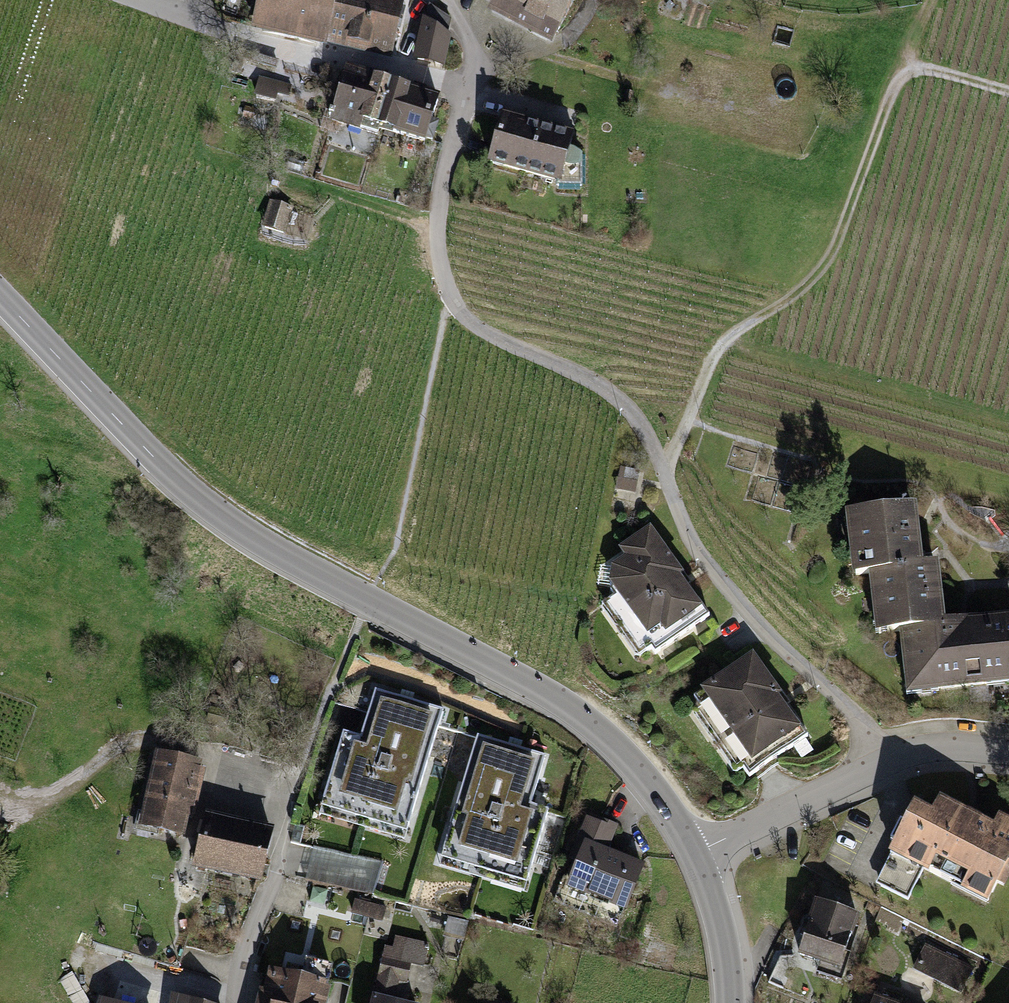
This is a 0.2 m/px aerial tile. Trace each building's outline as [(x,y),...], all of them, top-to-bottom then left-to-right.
[(250,31),(391,60),(406,0),(257,0),(250,31)] [(492,4),(488,12),(552,46),(576,0),(485,0),(492,4)] [(426,20),(424,19),(413,61),(445,67),(452,36),(448,33),(451,18),(429,4),(426,20)] [(362,125),(377,129),(391,82),(345,66),(329,126),(359,136),(362,125)] [(438,97),(391,82),(377,129),(433,146),(439,125),(431,123),(438,97)] [(575,134),(501,115),(487,167),(556,183),(556,193),(582,192),(581,159),(570,153),(575,134)] [(638,472),(617,468),(613,491),(634,495),(638,472)] [(851,518),(855,578),(872,577),(876,640),(906,638),(910,698),(1008,692),(1008,621),(947,625),(944,567),(921,569),(917,513),(851,518)] [(652,538),(601,572),(654,652),(705,618),(652,538)] [(752,661),(699,701),(753,771),(805,731),(752,661)] [(438,714),(379,700),(367,750),(343,744),(327,812),(411,831),(438,714)] [(538,761),(483,746),(451,861),(523,881),(541,816),(524,811),(538,761)] [(204,766),(156,756),(139,825),(184,836),(204,766)] [(941,799),(933,815),(914,806),(876,885),(907,901),(922,875),(989,908),(1008,866),(1008,820),(1000,815),(994,827),(941,799)] [(274,830),(206,813),(197,870),(262,885),(274,830)] [(620,831),(591,819),(563,885),(631,913),(649,869),(611,853),(620,831)] [(309,844),(302,872),(379,889),(386,861),(309,844)] [(864,918),(820,905),(802,963),(846,975),(864,918)] [(384,945),(370,1002),(403,1002),(413,962),(424,965),(429,943),(396,935),(393,947),(384,945)] [(971,970),(918,945),(905,974),(957,998),(971,970)] [(270,970),(262,1002),(326,1002),(330,985),(270,970)] [(171,994),(171,1002),(202,1002),(171,994)] [(878,994),(874,1002),(902,1002),(878,994)]
